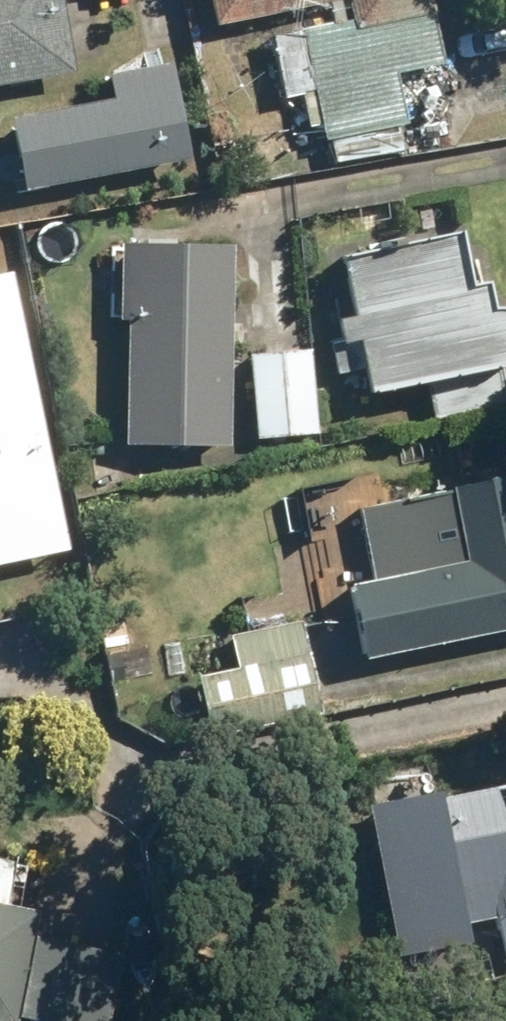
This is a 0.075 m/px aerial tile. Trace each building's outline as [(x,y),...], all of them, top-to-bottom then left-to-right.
[(72,72),(60,0),(0,0),(0,84),(72,72)] [(211,24),(334,0),(207,0),(211,24)] [(325,139),(406,123),(396,71),(442,62),(430,0),(348,0),(352,20),(272,36),(284,97),(315,91),(325,139)] [(7,113),(21,189),(186,159),(169,63),(104,75),(108,95),(7,113)] [(364,394),(424,383),(431,418),(505,403),(505,395),(501,367),(505,360),(505,320),(501,313),(480,314),(474,284),(463,287),(452,234),(337,257),(364,394)] [(124,318),(122,443),(228,445),(232,243),(118,241),(116,318),(124,318)] [(70,542),(13,263),(0,266),(0,556),(70,542)] [(250,353),(257,437),(315,432),(308,348),(250,353)] [(358,658),(505,628),(505,479),(315,518),(330,591),(344,588),(358,658)] [(197,672),(209,735),(321,713),(302,617),(227,631),(233,665),(197,672)] [(393,954),(464,939),(461,924),(494,917),(504,965),(505,964),(505,783),(432,798),(431,792),(363,806),(393,954)] [(9,1020),(20,1020),(40,908),(0,901),(0,1019),(9,1020)]
